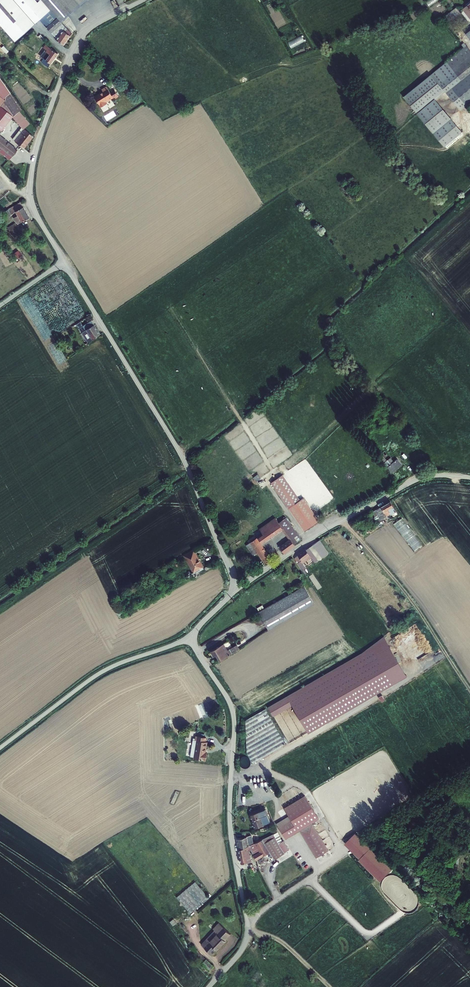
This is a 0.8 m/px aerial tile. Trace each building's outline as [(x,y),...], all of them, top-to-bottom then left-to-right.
[(18,42),(44,20),(55,34),(60,38),(59,40),(67,45),(75,33),(66,22),(56,10),(47,0),(0,0),(0,20),(18,42)] [(66,22),(92,0),(47,0),(56,10),(66,22)] [(426,4),(431,10),(440,2),(438,0),(430,0),(426,4)] [(457,9),(450,14),(454,20),(461,15),(457,9)] [(292,48),(305,40),(302,35),(289,42),(292,48)] [(48,45),(41,55),(47,59),(48,61),(53,65),(61,54),(53,49),(48,45)] [(431,78),(443,94),(458,113),(469,104),(469,49),(467,51),(431,78)] [(431,78),(403,100),(441,149),(459,135),(433,102),(443,94),(431,78)] [(3,105),(11,99),(1,83),(0,84),(0,106),(3,105)] [(106,92),(98,97),(104,108),(110,104),(109,102),(117,97),(119,99),(122,97),(117,89),(113,92),(110,87),(105,90),(106,92)] [(11,99),(3,105),(0,106),(0,110),(7,117),(12,122),(20,115),(22,114),(11,99)] [(12,122),(7,117),(0,110),(0,134),(12,122)] [(20,115),(12,122),(22,134),(12,144),(22,153),(33,141),(24,133),(30,127),(20,115)] [(10,161),(16,154),(0,141),(0,152),(10,161)] [(8,164),(10,161),(0,152),(0,158),(8,164)] [(15,212),(17,216),(25,211),(23,208),(15,212)] [(25,211),(17,216),(24,227),(32,222),(25,211)] [(101,339),(93,325),(81,332),(84,336),(87,335),(93,344),(101,339)] [(387,464),(392,460),(387,453),(381,457),(387,464)] [(400,461),(391,468),(395,473),(404,466),(400,461)] [(282,475),(271,483),(286,505),(297,497),(282,475)] [(290,510),(296,506),(301,503),(297,497),(286,505),(290,510)] [(296,506),(290,510),(304,531),(319,521),(304,500),(301,503),(296,506)] [(399,512),(393,502),(375,511),(381,521),(399,512)] [(260,548),(270,561),(276,557),(265,543),(287,527),(283,521),(280,516),(260,529),(263,533),(249,543),(256,552),(260,548)] [(290,516),(283,521),(287,527),(294,538),(297,542),(304,537),(290,516)] [(425,546),(402,518),(393,525),(414,553),(425,546)] [(297,542),(294,538),(284,545),(288,551),(299,544),(297,542)] [(314,552),(319,561),(332,552),(324,539),(298,556),(301,559),(299,560),(305,569),(309,567),(304,559),(314,552)] [(189,569),(195,579),(205,573),(199,563),(189,569)] [(307,585),(261,611),(272,629),(318,603),(307,585)] [(417,671),(394,632),(370,651),(250,720),(250,751),(257,762),(291,742),(292,743),(417,671)] [(220,654),(224,660),(241,650),(239,645),(231,649),(227,642),(214,650),(217,655),(220,654)] [(209,741),(209,736),(199,735),(199,739),(196,739),(194,756),(198,756),(198,758),(210,759),(210,751),(209,751),(210,741),(209,741)] [(308,799),(288,811),(291,816),(278,822),(283,833),(298,826),(301,832),(321,819),(308,799)] [(270,822),(265,809),(250,815),(255,828),(270,822)] [(276,834),(282,843),(286,840),(281,831),(276,834)] [(347,844),(383,881),(395,870),(359,832),(347,844)] [(287,852),(282,843),(276,834),(265,839),(269,846),(272,852),(277,859),(287,852)] [(240,839),(242,850),(255,843),(252,836),(240,839)] [(260,841),(257,843),(259,846),(261,850),(255,854),(259,860),(272,852),(269,846),(265,849),(260,841)] [(242,850),(244,863),(252,861),(251,851),(259,846),(257,843),(255,843),(242,850)] [(197,883),(178,899),(190,914),(209,898),(197,883)] [(218,929),(204,943),(214,952),(218,948),(219,949),(228,939),(227,939),(233,933),(221,922),(216,928),(218,929)] [(195,950),(194,951),(203,962),(205,961),(208,958),(197,943),(193,947),(195,950)] [(209,958),(208,958),(205,961),(211,969),(215,966),(209,958)]
